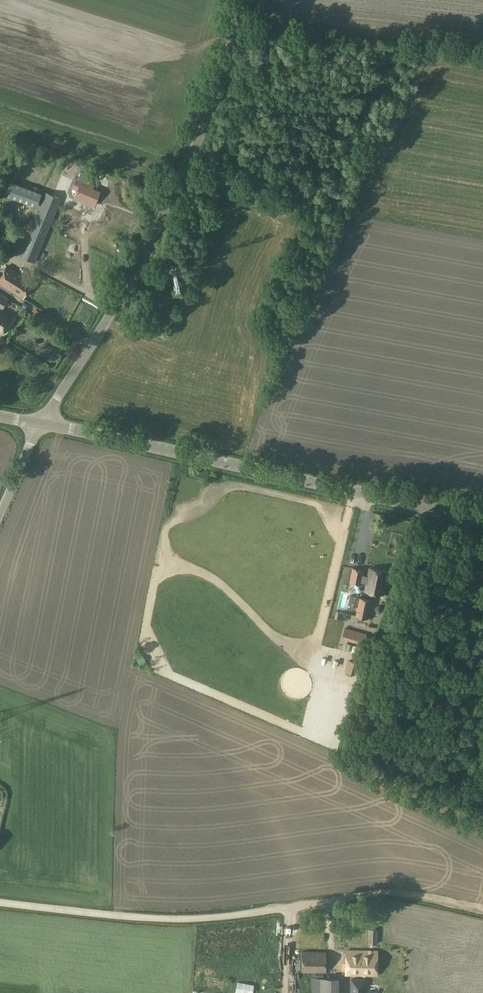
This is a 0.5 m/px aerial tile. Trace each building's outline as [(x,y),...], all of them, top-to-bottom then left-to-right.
[(86,200),(94,203),(98,192),(91,189),(92,186),(86,183),(89,176),(80,172),(77,179),(75,178),(71,187),(77,190),(73,199),(85,204),(86,200)] [(4,195),(36,207),(41,193),(9,181),(4,195)] [(19,255),(35,262),(66,188),(50,182),(19,255)] [(23,298),(33,282),(7,266),(0,277),(0,284),(23,298)] [(0,335),(12,316),(2,310),(9,299),(0,293),(0,335)] [(353,568),(350,582),(361,585),(362,581),(367,582),(365,591),(383,594),(388,572),(370,568),(368,577),(363,576),(364,570),(353,568)] [(370,619),(373,601),(360,598),(357,616),(370,619)] [(345,628),(342,638),(364,644),(366,636),(367,634),(345,628)] [(357,663),(349,660),(345,672),(353,675),(357,663)] [(368,929),(368,944),(377,945),(378,929),(368,929)] [(361,974),(362,951),(347,950),(346,974),(361,974)] [(326,952),(303,951),(301,972),(326,972),(326,952)] [(362,951),(361,974),(376,975),(377,952),(362,951)] [(363,991),(363,980),(351,979),(351,992),(363,992),(363,991)] [(236,991),(245,992),(252,992),(254,984),(237,981),(236,991)]
